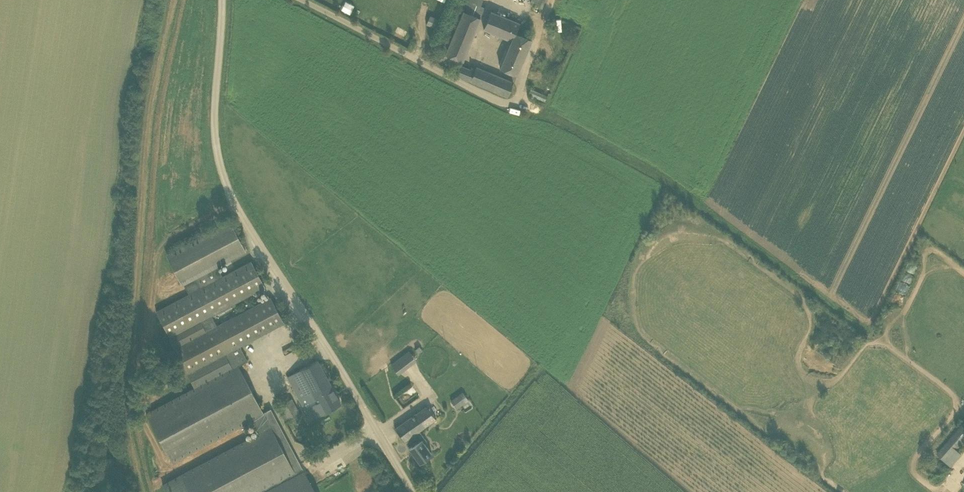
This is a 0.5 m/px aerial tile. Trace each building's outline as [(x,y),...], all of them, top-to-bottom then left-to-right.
[(342,9),(350,12),(353,4),(345,0),(342,9)] [(472,0),(462,0),(458,9),(464,11),(446,54),(463,61),(481,17),(478,16),(483,4),(472,0)] [(532,38),(521,34),(525,25),(520,23),(491,11),(484,28),(512,40),(501,67),(517,74),(532,38)] [(430,15),(427,23),(437,27),(440,19),(430,15)] [(514,82),(476,66),(474,71),(461,65),(457,74),(508,96),(514,82)] [(529,93),(545,100),(547,95),(531,88),(529,93)] [(222,276),(217,266),(246,250),(230,221),(168,254),(190,294),(157,311),(170,337),(175,348),(176,348),(189,372),(188,373),(195,387),(147,413),(172,461),(253,419),(260,433),(180,476),(163,485),(167,491),(257,491),(295,472),(264,413),(238,365),(248,360),(240,346),(284,322),(271,297),(217,326),(212,315),(265,286),(252,261),(222,276)] [(409,349),(390,363),(398,373),(417,359),(409,349)] [(305,409),(311,420),(341,403),(318,360),(288,376),(304,405),(316,398),(318,402),(305,409)] [(457,408),(469,400),(463,391),(451,400),(457,408)] [(292,398),(281,404),(288,420),(300,414),(292,398)] [(419,430),(436,418),(427,406),(396,428),(405,441),(408,439),(413,446),(410,448),(420,463),(432,454),(424,443),(427,441),(419,430)] [(257,491),(316,491),(308,477),(304,469),(272,409),(264,413),(295,472),(257,491)] [(956,448),(963,439),(963,423),(962,422),(935,451),(950,465),(962,452),(956,448)]
